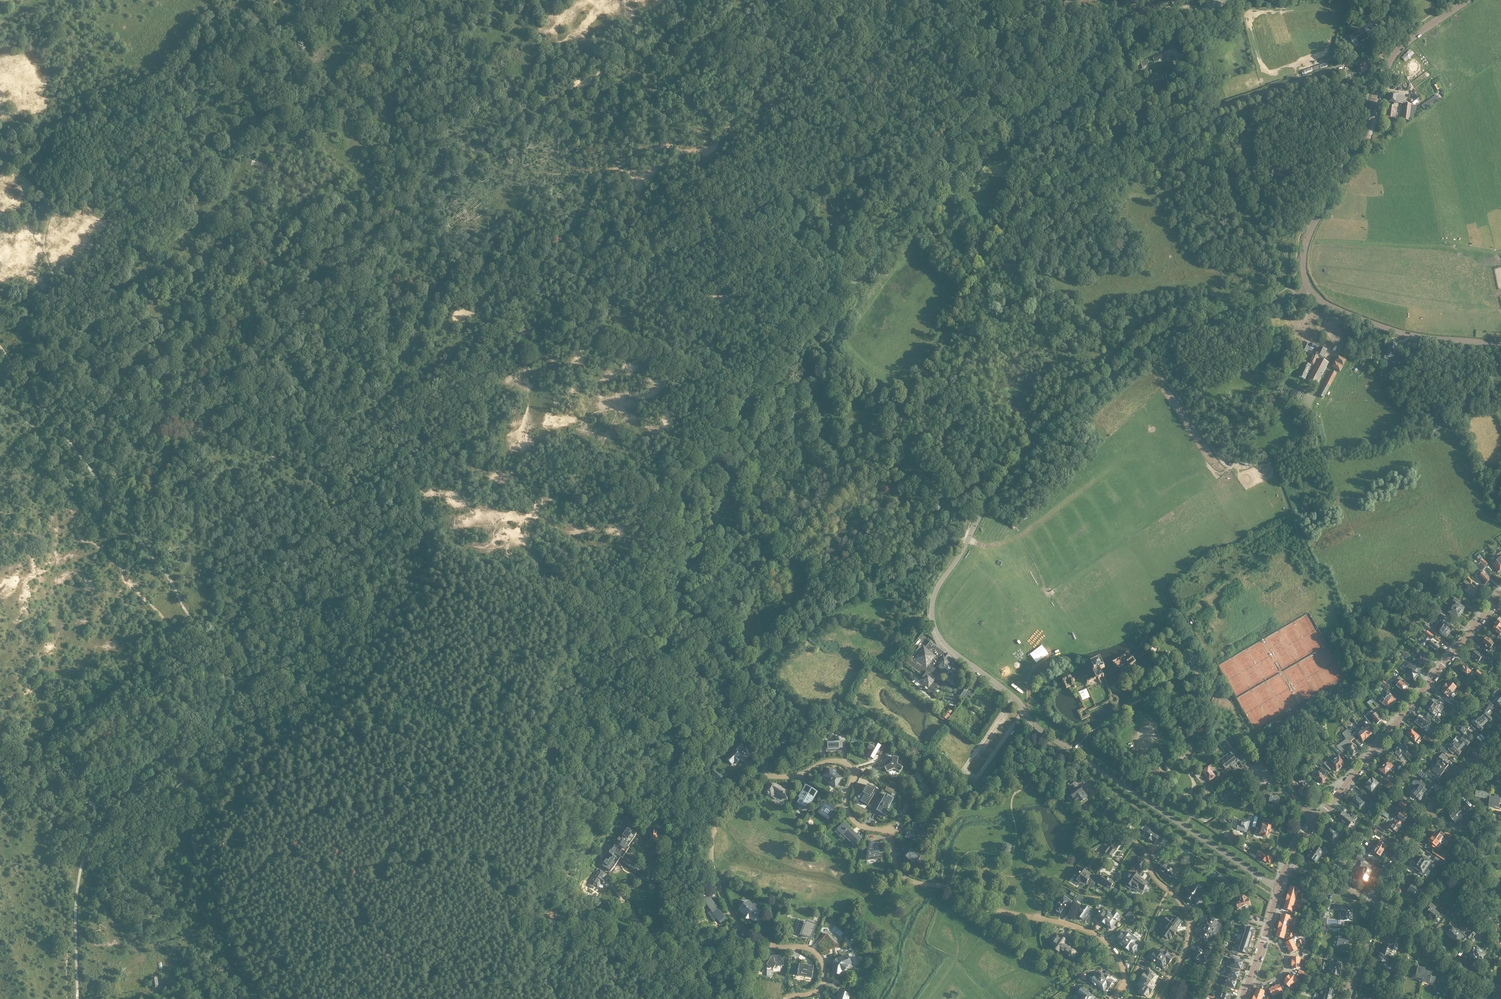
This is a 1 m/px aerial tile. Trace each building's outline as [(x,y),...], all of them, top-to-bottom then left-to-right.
[(1364,30),(1353,36),(1357,43),(1369,37),(1364,30)] [(1401,59),(1404,61),(1410,53),(1407,51),(1401,59)] [(1165,53),(1153,57),(1154,61),(1166,57),(1165,53)] [(1174,67),(1183,64),(1180,57),(1175,59),(1174,55),(1170,56),(1174,67)] [(1143,67),(1148,65),(1145,59),(1138,61),(1141,69),(1143,68),(1143,67)] [(1368,63),(1357,66),(1359,73),(1370,70),(1368,63)] [(1343,81),(1352,78),(1351,74),(1348,75),(1346,70),(1343,70),(1344,74),(1342,75),(1343,81)] [(1396,94),(1391,94),(1390,102),(1395,103),(1400,103),(1402,103),(1403,95),(1396,95),(1396,94)] [(1422,106),(1424,109),(1439,99),(1436,95),(1422,106)] [(1416,105),(1405,104),(1403,119),(1408,120),(1409,118),(1412,118),(1414,116),(1416,105)] [(1396,107),(1388,106),(1386,116),(1385,121),(1395,122),(1396,117),(1395,117),(1395,115),(1397,115),(1397,113),(1396,113),(1396,107)] [(1318,356),(1318,355),(1316,354),(1320,347),(1308,342),(1306,347),(1312,349),(1312,350),(1312,351),(1313,350),(1315,351),(1314,352),(1315,353),(1310,364),(1311,365),(1314,366),(1317,358),(1318,358),(1318,357),(1318,356)] [(1397,345),(1390,343),(1386,355),(1390,356),(1397,359),(1399,352),(1395,351),(1397,345)] [(1316,354),(1318,355),(1323,358),(1326,350),(1320,347),(1316,354)] [(1343,366),(1346,361),(1338,356),(1335,362),(1343,366)] [(1308,372),(1311,365),(1310,364),(1309,365),(1305,363),(1299,377),(1305,380),(1307,375),(1310,376),(1307,381),(1317,386),(1329,363),(1319,358),(1311,374),(1309,373),(1309,372),(1308,372)] [(1340,372),(1343,367),(1335,362),(1332,368),(1340,372)] [(1395,372),(1394,372),(1388,370),(1385,379),(1392,381),(1395,372)] [(1324,398),(1337,374),(1332,371),(1319,395),(1324,398)] [(1287,402),(1291,404),(1296,406),(1301,394),(1292,391),(1287,402)] [(1240,457),(1237,462),(1245,465),(1248,466),(1250,462),(1247,460),(1240,457)] [(1488,564),(1482,559),(1482,558),(1480,555),(1477,558),(1479,561),(1485,566),(1488,564)] [(1495,556),(1491,559),(1494,563),(1492,565),(1498,572),(1499,571),(1500,571),(1500,563),(1495,556)] [(1488,577),(1482,571),(1480,573),(1481,574),(1478,577),(1480,579),(1479,580),(1482,583),(1484,586),(1485,585),(1489,581),(1489,579),(1488,577)] [(1473,582),(1469,577),(1466,575),(1464,577),(1466,579),(1463,582),(1466,584),(1464,586),(1464,587),(1466,588),(1464,591),(1469,595),(1468,596),(1471,598),(1472,597),(1473,597),(1473,596),(1474,597),(1476,594),(1475,594),(1477,592),(1471,588),(1472,586),(1471,586),(1471,585),(1471,584),(1473,582)] [(1463,600),(1457,596),(1450,606),(1452,608),(1461,613),(1463,611),(1462,611),(1463,611),(1464,610),(1464,609),(1464,608),(1465,607),(1462,605),(1461,606),(1461,605),(1460,605),(1461,603),(1463,600)] [(1460,616),(1461,613),(1452,608),(1451,610),(1450,610),(1448,613),(1450,614),(1454,617),(1454,616),(1458,619),(1458,618),(1459,618),(1459,617),(1459,616),(1460,616)] [(1402,617),(1409,622),(1412,618),(1405,613),(1402,617)] [(1448,618),(1441,614),(1439,613),(1438,616),(1443,619),(1439,626),(1450,633),(1452,631),(1451,630),(1453,628),(1445,623),(1448,618)] [(1496,625),(1496,626),(1492,631),(1494,633),(1495,632),(1496,632),(1496,633),(1499,635),(1499,636),(1500,635),(1500,637),(1500,629),(1496,625)] [(1450,633),(1439,626),(1434,632),(1440,636),(1441,635),(1446,638),(1448,636),(1449,636),(1450,633)] [(1427,642),(1430,644),(1429,645),(1436,651),(1440,647),(1438,645),(1435,642),(1435,643),(1432,641),(1432,642),(1428,639),(1428,638),(1427,637),(1427,638),(1426,637),(1421,644),(1424,646),(1427,642)] [(1494,644),(1487,638),(1486,638),(1485,638),(1484,640),(1484,641),(1482,644),(1490,651),(1492,648),(1491,647),(1494,644)] [(909,660),(910,660),(907,664),(922,676),(919,680),(927,687),(933,678),(929,675),(936,667),(953,680),(960,672),(952,665),(955,661),(930,642),(925,648),(923,646),(921,648),(919,647),(912,656),(911,655),(909,657),(910,658),(909,660)] [(1126,652),(1131,658),(1127,661),(1130,666),(1136,662),(1134,660),(1133,657),(1128,651),(1126,652)] [(1477,653),(1475,651),(1470,657),(1474,661),(1477,663),(1478,662),(1480,659),(1483,661),(1486,658),(1493,663),(1495,661),(1487,655),(1486,657),(1483,655),(1483,656),(1478,652),(1477,653)] [(1125,664),(1122,661),(1127,657),(1124,654),(1113,662),(1119,668),(1125,664)] [(1420,656),(1418,654),(1414,658),(1417,660),(1416,661),(1424,667),(1428,662),(1426,661),(1427,660),(1423,657),(1422,658),(1420,656)] [(1108,702),(1108,703),(1110,702),(1110,703),(1111,704),(1113,704),(1114,704),(1116,704),(1117,703),(1118,701),(1119,700),(1119,698),(1118,697),(1117,696),(1115,695),(1114,695),(1113,695),(1108,685),(1106,679),(1106,678),(1105,679),(1104,678),(1104,676),(1101,669),(1105,667),(1101,658),(1091,662),(1094,668),(1093,670),(1073,680),(1071,676),(1063,680),(1067,689),(1074,686),(1074,688),(1075,688),(1081,701),(1081,703),(1082,703),(1084,707),(1083,708),(1077,711),(1078,712),(1078,713),(1080,718),(1081,719),(1082,720),(1083,720),(1087,717),(1088,717),(1089,717),(1089,716),(1090,715),(1089,715),(1090,715),(1089,714),(1089,713),(1089,712),(1089,711),(1108,702)] [(1405,668),(1407,670),(1405,672),(1407,674),(1414,680),(1414,679),(1415,679),(1416,679),(1416,678),(1416,677),(1418,675),(1414,671),(1416,668),(1410,663),(1405,668)] [(1467,667),(1464,665),(1463,667),(1463,666),(1462,667),(1461,669),(1460,669),(1460,670),(1463,673),(1461,675),(1465,678),(1467,676),(1469,677),(1472,673),(1466,668),(1467,667)] [(1398,690),(1399,688),(1400,689),(1403,692),(1404,691),(1404,692),(1406,690),(1405,689),(1406,689),(1408,687),(1403,684),(1405,681),(1399,676),(1396,681),(1395,681),(1394,681),(1393,681),(1392,682),(1392,684),(1392,685),(1398,690)] [(1446,684),(1444,686),(1452,693),(1456,688),(1451,684),(1452,683),(1450,681),(1449,682),(1447,684),(1446,684)] [(1451,697),(1453,693),(1452,693),(1444,686),(1442,689),(1443,689),(1441,691),(1441,692),(1441,693),(1446,697),(1446,698),(1446,699),(1447,699),(1448,699),(1449,699),(1450,699),(1450,698),(1451,697)] [(958,695),(961,697),(966,691),(963,688),(958,695)] [(1388,690),(1383,696),(1393,705),(1395,703),(1394,703),(1395,702),(1396,701),(1397,700),(1393,697),(1391,695),(1392,694),(1388,690)] [(972,695),(967,691),(962,698),(964,699),(967,695),(970,698),(972,695)] [(1391,707),(1393,705),(1383,696),(1379,701),(1382,704),(1385,707),(1389,709),(1390,708),(1391,708),(1391,707)] [(1434,700),(1430,705),(1438,711),(1440,713),(1442,710),(1444,708),(1434,700)] [(1299,717),(1302,716),(1301,714),(1309,709),(1308,707),(1310,706),(1308,703),(1306,704),(1306,705),(1294,712),(1296,716),(1295,717),(1296,719),(1299,718),(1299,717)] [(1436,714),(1438,711),(1430,705),(1426,709),(1435,716),(1432,720),(1437,724),(1440,721),(1437,714),(1436,714)] [(1494,709),(1490,705),(1489,707),(1488,708),(1487,710),(1486,711),(1485,712),(1483,714),(1482,715),(1483,716),(1480,719),(1485,724),(1488,721),(1490,723),(1493,720),(1489,716),(1490,716),(1489,716),(1493,712),(1492,711),(1494,709)] [(1375,712),(1370,716),(1377,724),(1381,720),(1375,712)] [(1218,717),(1213,720),(1215,724),(1215,728),(1214,728),(1212,736),(1213,736),(1212,740),(1208,743),(1212,748),(1218,743),(1219,737),(1220,738),(1220,736),(1221,736),(1223,735),(1224,733),(1222,731),(1221,731),(1222,729),(1221,729),(1222,724),(1218,717)] [(1422,720),(1420,718),(1416,722),(1422,727),(1421,728),(1426,732),(1430,728),(1428,727),(1431,723),(1427,720),(1426,721),(1423,719),(1422,720)] [(1482,727),(1485,724),(1480,719),(1479,718),(1471,726),(1475,730),(1477,728),(1477,729),(1478,728),(1481,731),(1484,728),(1482,727)] [(1359,727),(1367,738),(1369,737),(1369,736),(1372,734),(1369,731),(1373,728),(1367,719),(1364,722),(1364,724),(1359,727)] [(1205,724),(1197,729),(1199,733),(1207,729),(1205,724)] [(1366,739),(1367,738),(1359,727),(1351,734),(1354,738),(1356,741),(1360,738),(1362,741),(1365,739),(1366,739)] [(1354,738),(1351,734),(1347,730),(1342,734),(1347,741),(1342,744),(1341,743),(1336,747),(1342,753),(1342,752),(1344,751),(1348,749),(1353,756),(1358,752),(1356,750),(1357,750),(1354,746),(1354,747),(1350,741),(1354,738)] [(1419,737),(1411,730),(1409,732),(1408,732),(1407,734),(1407,735),(1406,737),(1409,739),(1410,738),(1415,742),(1417,743),(1421,737),(1420,736),(1419,737)] [(1466,739),(1468,737),(1465,734),(1460,739),(1457,736),(1454,740),(1462,747),(1465,744),(1467,746),(1470,743),(1466,740),(1466,739)] [(1432,741),(1425,736),(1423,738),(1432,745),(1433,743),(1431,742),(1432,741)] [(1459,751),(1462,747),(1454,740),(1449,745),(1450,745),(1451,746),(1448,750),(1448,749),(1448,750),(1453,754),(1455,752),(1459,755),(1461,752),(1459,751)] [(836,745),(836,741),(824,741),(824,752),(839,752),(839,746),(836,745)] [(734,748),(739,753),(744,747),(740,742),(734,748)] [(880,755),(884,747),(880,745),(879,747),(875,745),(874,746),(873,745),(873,746),(871,744),(868,749),(871,751),(868,756),(870,757),(873,759),(876,753),(880,755)] [(1396,748),(1396,749),(1403,754),(1405,752),(1406,753),(1408,751),(1400,744),(1399,746),(1398,745),(1398,746),(1397,746),(1396,747),(1396,748)] [(1401,757),(1403,754),(1396,749),(1395,749),(1394,750),(1394,751),(1393,752),(1394,752),(1392,753),(1401,760),(1403,759),(1402,758),(1401,757)] [(1242,756),(1237,750),(1234,752),(1233,750),(1219,761),(1225,769),(1231,765),(1232,766),(1241,759),(1240,758),(1242,756)] [(727,758),(725,760),(733,767),(735,765),(736,766),(741,761),(740,760),(742,758),(734,751),(727,758)] [(1437,765),(1444,772),(1447,768),(1447,767),(1448,765),(1446,764),(1448,762),(1446,760),(1448,758),(1442,753),(1437,759),(1438,762),(1436,765),(1437,765)] [(898,758),(892,757),(891,764),(885,767),(887,772),(893,770),(899,773),(900,771),(901,771),(902,770),(901,769),(902,768),(902,767),(897,764),(898,758)] [(1336,758),(1334,760),(1341,768),(1343,766),(1342,766),(1343,766),(1344,765),(1344,764),(1345,764),(1339,757),(1336,759),(1336,758)] [(1341,768),(1334,760),(1333,759),(1328,763),(1327,761),(1324,764),(1330,770),(1331,769),(1334,773),(1336,771),(1336,772),(1337,771),(1338,770),(1339,769),(1341,768)] [(1383,765),(1382,766),(1389,771),(1391,769),(1393,770),(1394,768),(1386,761),(1385,763),(1385,762),(1384,763),(1383,763),(1383,764),(1383,765)] [(1439,777),(1444,772),(1437,765),(1436,765),(1434,767),(1432,767),(1428,771),(1428,770),(1425,773),(1431,778),(1433,775),(1435,777),(1437,775),(1439,777)] [(1391,772),(1389,771),(1382,766),(1381,766),(1380,768),(1380,769),(1379,770),(1387,777),(1391,772)] [(1216,776),(1208,767),(1202,772),(1209,781),(1216,776)] [(1318,773),(1317,774),(1316,774),(1314,778),(1316,779),(1323,783),(1324,783),(1324,782),(1324,781),(1326,779),(1323,777),(1326,773),(1322,768),(1318,773)] [(828,770),(824,776),(831,780),(830,781),(831,781),(829,783),(835,787),(841,779),(837,776),(838,774),(832,769),(830,772),(828,770)] [(1417,769),(1415,772),(1425,780),(1428,777),(1417,769)] [(723,777),(716,770),(712,774),(719,781),(723,777)] [(1370,779),(1368,782),(1376,789),(1378,787),(1380,788),(1382,786),(1376,781),(1374,779),(1372,778),(1371,780),(1370,779)] [(1384,781),(1388,784),(1393,788),(1395,785),(1386,778),(1384,781)] [(1066,786),(1069,790),(1076,785),(1073,781),(1066,786)] [(1304,782),(1302,784),(1301,786),(1301,787),(1298,792),(1300,793),(1301,794),(1302,795),(1302,794),(1303,795),(1309,786),(1304,782)] [(1376,789),(1368,782),(1365,785),(1366,786),(1364,787),(1366,789),(1368,791),(1370,792),(1369,794),(1372,796),(1375,792),(1374,791),(1376,789)] [(1420,785),(1416,790),(1423,796),(1427,791),(1423,788),(1424,787),(1421,784),(1420,785)] [(788,794),(788,793),(775,785),(773,788),(768,786),(764,792),(767,794),(768,795),(771,796),(773,792),(787,800),(788,795),(787,795),(788,794)] [(874,790),(867,785),(862,793),(864,795),(860,802),(867,806),(874,794),(872,793),(874,790)] [(810,789),(806,786),(802,792),(804,793),(800,799),(803,801),(802,801),(801,803),(802,803),(801,805),(807,809),(810,805),(808,803),(812,797),(813,798),(816,793),(812,790),(811,791),(810,790),(810,789)] [(1070,796),(1070,797),(1071,799),(1073,800),(1074,799),(1075,799),(1079,804),(1088,798),(1088,797),(1088,796),(1087,794),(1086,794),(1085,794),(1084,793),(1080,787),(1071,795),(1070,796)] [(1490,797),(1491,790),(1487,789),(1487,792),(1484,791),(1484,790),(1481,790),(1481,791),(1476,790),(1475,796),(1486,798),(1490,798),(1490,797)] [(1271,806),(1272,804),(1272,803),(1278,804),(1280,798),(1279,798),(1279,796),(1275,795),(1275,797),(1271,796),(1272,792),(1265,790),(1264,797),(1268,798),(1268,797),(1270,798),(1269,801),(1268,805),(1271,806)] [(1423,796),(1416,790),(1412,795),(1410,798),(1413,801),(1415,797),(1419,801),(1420,800),(1422,798),(1421,798),(1423,796)] [(885,794),(876,810),(879,812),(880,812),(883,814),(885,809),(886,810),(887,808),(888,809),(893,799),(885,794)] [(1363,800),(1375,809),(1378,805),(1367,796),(1367,797),(1366,796),(1363,800)] [(1358,799),(1356,797),(1354,800),(1353,800),(1352,801),(1352,802),(1350,805),(1353,807),(1355,805),(1359,809),(1362,806),(1364,804),(1361,802),(1362,801),(1358,799)] [(1490,797),(1490,798),(1488,807),(1497,808),(1500,810),(1500,798),(1490,797)] [(1407,806),(1402,801),(1398,805),(1404,810),(1407,806)] [(825,803),(818,813),(828,820),(835,810),(825,803)] [(1455,811),(1453,813),(1459,819),(1464,815),(1464,814),(1465,814),(1462,811),(1461,812),(1457,808),(1457,809),(1457,808),(1455,810),(1455,811)] [(1359,817),(1353,811),(1348,817),(1343,813),(1338,819),(1348,827),(1352,821),(1354,823),(1359,817)] [(1402,811),(1397,818),(1395,820),(1396,821),(1397,821),(1401,824),(1403,822),(1407,816),(1408,815),(1406,814),(1407,813),(1404,811),(1404,812),(1402,811)] [(1449,816),(1449,817),(1452,820),(1451,821),(1454,824),(1457,827),(1462,822),(1459,819),(1453,813),(1451,815),(1451,814),(1449,816)] [(622,819),(629,823),(632,818),(626,814),(622,819)] [(1268,821),(1258,818),(1256,828),(1259,829),(1270,832),(1271,829),(1270,829),(1271,828),(1271,827),(1271,826),(1271,825),(1272,822),(1270,822),(1270,821),(1268,820),(1268,821)] [(1247,833),(1247,832),(1250,821),(1240,819),(1237,830),(1240,831),(1241,827),(1246,829),(1245,832),(1247,833)] [(1400,826),(1401,824),(1397,821),(1396,821),(1395,823),(1391,821),(1386,828),(1392,832),(1393,830),(1397,832),(1400,827),(1400,826)] [(854,845),(859,839),(855,835),(854,835),(847,829),(848,828),(844,824),(838,829),(854,845)] [(907,832),(904,838),(916,840),(919,832),(923,833),(924,833),(924,832),(925,832),(925,831),(928,826),(916,824),(913,831),(909,830),(908,831),(907,831),(907,832)] [(1146,833),(1145,836),(1146,837),(1152,842),(1155,843),(1156,843),(1159,845),(1162,840),(1161,840),(1163,837),(1160,835),(1149,826),(1145,832),(1146,833)] [(1332,830),(1330,829),(1328,831),(1327,831),(1326,832),(1326,833),(1326,834),(1330,837),(1329,838),(1333,841),(1336,838),(1337,838),(1341,834),(1334,828),(1332,830)] [(624,841),(629,845),(635,836),(637,833),(631,829),(630,830),(628,829),(623,836),(626,838),(625,840),(624,841)] [(648,837),(650,838),(650,839),(658,839),(658,834),(657,834),(657,829),(650,829),(650,830),(648,830),(648,834),(650,834),(650,835),(648,835),(648,837)] [(1269,834),(1270,832),(1259,829),(1259,831),(1258,831),(1257,834),(1259,835),(1263,836),(1268,838),(1268,837),(1269,836),(1269,835),(1269,834)] [(1383,834),(1381,833),(1375,829),(1374,832),(1376,834),(1375,835),(1381,839),(1383,834)] [(1435,832),(1432,836),(1440,842),(1441,843),(1442,841),(1444,841),(1446,839),(1445,837),(1443,836),(1442,837),(1435,832)] [(1236,836),(1232,833),(1227,839),(1232,842),(1236,836)] [(1436,847),(1440,842),(1432,836),(1428,841),(1429,842),(1428,844),(1435,849),(1436,847)] [(614,845),(626,853),(629,848),(628,847),(629,845),(624,841),(625,840),(620,837),(614,845)] [(1468,843),(1462,838),(1459,841),(1465,846),(1468,843)] [(1372,845),(1383,851),(1385,849),(1386,850),(1387,847),(1386,847),(1387,846),(1386,846),(1386,845),(1385,843),(1384,844),(1383,844),(1383,843),(1380,840),(1379,841),(1377,844),(1373,842),(1372,845)] [(879,844),(879,843),(878,843),(869,842),(866,860),(866,861),(881,858),(879,844)] [(1371,844),(1368,850),(1372,852),(1373,852),(1372,853),(1375,855),(1376,854),(1380,857),(1380,856),(1381,857),(1383,854),(1382,854),(1383,851),(1372,845),(1371,844)] [(613,857),(619,860),(620,858),(622,859),(626,853),(614,845),(609,854),(613,857)] [(921,855),(911,846),(903,856),(913,864),(921,855)] [(1312,851),(1311,852),(1320,857),(1321,855),(1323,855),(1324,853),(1324,852),(1325,852),(1327,849),(1324,847),(1322,850),(1323,850),(1322,851),(1315,846),(1313,849),(1312,849),(1311,850),(1312,851)] [(1272,856),(1267,853),(1266,854),(1260,850),(1256,855),(1262,859),(1262,860),(1265,862),(1266,860),(1269,862),(1270,862),(1272,857),(1272,856)] [(1321,858),(1320,857),(1311,852),(1311,851),(1310,854),(1309,854),(1308,856),(1308,857),(1307,858),(1310,860),(1311,859),(1316,863),(1318,860),(1319,861),(1321,858)] [(1419,860),(1418,862),(1429,869),(1433,862),(1426,857),(1425,858),(1422,856),(1422,857),(1420,857),(1419,859),(1419,860)] [(613,857),(612,858),(611,858),(610,859),(608,862),(606,860),(603,866),(611,871),(613,868),(619,860),(613,857)] [(645,869),(649,874),(659,865),(655,860),(645,869)] [(1167,862),(1160,871),(1173,880),(1178,872),(1174,870),(1176,868),(1167,862)] [(1424,876),(1429,869),(1418,862),(1417,864),(1416,864),(1414,866),(1415,867),(1414,868),(1418,870),(1417,871),(1424,876)] [(1367,869),(1368,868),(1369,864),(1365,863),(1363,867),(1362,871),(1359,870),(1358,872),(1369,877),(1370,874),(1371,874),(1372,872),(1371,872),(1372,871),(1367,869)] [(1073,881),(1079,885),(1080,883),(1084,885),(1085,884),(1086,884),(1090,878),(1089,878),(1091,876),(1087,873),(1088,872),(1082,868),(1073,881)] [(1369,877),(1358,872),(1357,871),(1353,881),(1357,882),(1358,880),(1362,882),(1362,881),(1367,882),(1368,882),(1369,879),(1368,879),(1369,877)] [(592,882),(599,887),(602,883),(603,884),(603,883),(605,884),(607,881),(606,880),(606,879),(604,878),(607,874),(604,872),(602,875),(601,875),(598,873),(592,882)] [(1131,889),(1139,877),(1140,877),(1134,873),(1133,874),(1129,872),(1123,880),(1127,883),(1125,885),(1131,889)] [(1219,873),(1214,880),(1226,888),(1230,881),(1219,873)] [(1099,884),(1108,890),(1109,888),(1110,888),(1114,883),(1105,876),(1104,877),(1101,875),(1098,880),(1101,882),(1099,884)] [(1136,892),(1138,890),(1141,892),(1142,890),(1143,890),(1147,885),(1146,884),(1147,883),(1139,877),(1131,889),(1136,892)] [(1198,904),(1206,893),(1193,884),(1190,888),(1193,891),(1188,898),(1194,902),(1194,901),(1198,904)] [(1412,884),(1409,888),(1408,888),(1407,888),(1407,889),(1407,890),(1407,891),(1407,892),(1418,899),(1422,893),(1425,895),(1428,890),(1423,887),(1421,890),(1412,884)] [(1247,901),(1246,895),(1235,898),(1238,908),(1245,906),(1246,909),(1250,908),(1249,905),(1250,905),(1248,900),(1247,901)] [(1063,898),(1055,911),(1060,915),(1067,905),(1069,907),(1072,902),(1065,896),(1063,898)] [(725,919),(709,897),(704,900),(720,923),(725,919)] [(751,905),(748,902),(740,910),(745,916),(745,917),(748,919),(748,918),(756,923),(759,919),(756,917),(761,909),(752,904),(751,905)] [(1436,908),(1431,903),(1427,908),(1429,910),(1426,914),(1431,918),(1434,921),(1439,915),(1439,914),(1434,910),(1436,908)] [(1348,906),(1342,906),(1340,905),(1339,905),(1337,905),(1336,905),(1334,904),(1333,909),(1335,910),(1336,910),(1338,910),(1339,910),(1341,910),(1341,911),(1343,912),(1342,916),(1341,916),(1340,920),(1352,921),(1353,912),(1350,912),(1350,909),(1348,909),(1348,906)] [(1086,921),(1092,912),(1084,906),(1078,916),(1083,920),(1084,919),(1086,921)] [(1100,921),(1105,925),(1113,915),(1107,911),(1106,913),(1103,910),(1098,917),(1101,919),(1100,921)] [(1114,912),(1113,915),(1105,925),(1111,929),(1120,916),(1114,912)] [(1175,930),(1181,921),(1176,917),(1175,917),(1173,916),(1171,919),(1168,917),(1164,923),(1165,923),(1175,930)] [(1208,921),(1206,923),(1203,926),(1205,928),(1215,935),(1219,929),(1217,928),(1220,925),(1211,919),(1209,922),(1208,921)] [(1445,933),(1451,938),(1459,930),(1450,922),(1449,924),(1451,926),(1451,927),(1445,933)] [(800,923),(796,934),(810,939),(815,926),(805,923),(805,925),(800,923)] [(1163,930),(1161,933),(1168,939),(1169,938),(1170,940),(1173,937),(1177,931),(1175,930),(1165,923),(1161,928),(1163,930)] [(1245,933),(1253,936),(1255,929),(1247,927),(1245,926),(1244,928),(1246,929),(1245,933)] [(1479,931),(1475,935),(1477,938),(1480,935),(1481,936),(1483,934),(1487,930),(1483,927),(1479,931)] [(1212,940),(1213,942),(1217,936),(1215,935),(1205,928),(1203,931),(1204,931),(1202,933),(1203,934),(1201,938),(1209,944),(1212,940)] [(838,960),(841,958),(840,957),(841,957),(837,948),(841,946),(826,929),(821,935),(824,938),(818,943),(817,946),(816,949),(817,950),(817,949),(818,950),(821,953),(821,954),(828,951),(834,949),(838,960)] [(1122,930),(1116,939),(1120,942),(1118,943),(1124,947),(1133,935),(1127,931),(1126,933),(1122,930)] [(1466,936),(1459,930),(1451,938),(1457,944),(1462,939),(1464,940),(1466,937),(1466,936)] [(1245,933),(1243,939),(1251,942),(1253,936),(1245,933)] [(1053,948),(1059,952),(1064,944),(1067,941),(1061,937),(1060,938),(1057,935),(1051,943),(1055,946),(1053,948)] [(1133,935),(1124,947),(1129,951),(1130,950),(1133,953),(1139,944),(1136,941),(1138,939),(1133,935)] [(1384,950),(1382,955),(1388,956),(1389,951),(1393,952),(1395,945),(1397,946),(1399,940),(1393,938),(1391,944),(1389,943),(1388,945),(1385,944),(1384,947),(1383,947),(1382,950),(1384,950)] [(1241,945),(1249,948),(1251,942),(1243,939),(1241,945)] [(1343,946),(1343,949),(1348,950),(1348,948),(1349,942),(1347,942),(1348,940),(1344,939),(1344,940),(1337,939),(1338,940),(1337,945),(1343,946)] [(1288,948),(1295,945),(1292,940),(1285,943),(1286,945),(1286,946),(1287,947),(1288,948)] [(1069,956),(1073,958),(1077,953),(1064,944),(1059,952),(1068,958),(1069,956)] [(1481,951),(1480,951),(1474,958),(1475,958),(1480,963),(1483,959),(1482,958),(1485,955),(1483,953),(1489,946),(1487,944),(1481,951)] [(1247,954),(1249,948),(1241,945),(1240,949),(1237,948),(1237,950),(1239,951),(1247,954)] [(1297,950),(1295,945),(1288,948),(1288,949),(1288,951),(1289,951),(1290,953),(1297,950)] [(1474,959),(1475,958),(1474,958),(1480,951),(1475,946),(1470,951),(1472,952),(1469,955),(1474,959)] [(1206,963),(1210,957),(1208,956),(1210,953),(1202,947),(1200,950),(1198,948),(1196,952),(1194,954),(1196,955),(1193,959),(1202,965),(1204,961),(1206,963)] [(1160,950),(1156,955),(1169,964),(1173,958),(1160,950)] [(1154,953),(1150,959),(1163,968),(1165,965),(1167,967),(1169,964),(1156,955),(1154,953)] [(1388,959),(1388,956),(1382,955),(1380,954),(1379,957),(1378,957),(1378,960),(1378,961),(1382,962),(1382,963),(1385,964),(1385,963),(1386,963),(1387,963),(1394,965),(1394,966),(1396,961),(1395,961),(1393,961),(1394,960),(1390,959),(1390,960),(1388,959)] [(783,956),(775,956),(774,956),(773,956),(772,956),(772,957),(771,957),(771,958),(767,964),(767,976),(772,976),(773,976),(773,969),(776,965),(776,964),(777,964),(777,965),(779,966),(780,966),(781,966),(783,966),(783,956)] [(850,964),(847,956),(838,960),(834,966),(832,974),(840,975),(841,970),(844,970),(845,968),(844,966),(850,964)] [(1228,968),(1233,970),(1234,967),(1241,969),(1241,968),(1242,969),(1243,966),(1242,965),(1243,962),(1231,958),(1229,965),(1228,965),(1227,968),(1228,968)] [(1331,968),(1340,970),(1341,967),(1342,967),(1343,964),(1337,962),(1336,961),(1335,962),(1332,961),(1331,965),(1331,968)] [(813,967),(799,964),(797,976),(812,978),(813,967)] [(1415,977),(1423,979),(1424,971),(1425,971),(1425,969),(1419,967),(1418,967),(1415,977)] [(1225,978),(1230,979),(1231,976),(1237,979),(1238,976),(1239,976),(1240,973),(1239,973),(1240,972),(1233,970),(1228,968),(1226,974),(1224,974),(1223,977),(1225,978)] [(1340,972),(1340,970),(1331,968),(1331,970),(1329,970),(1328,974),(1333,975),(1334,975),(1335,976),(1335,975),(1340,976),(1341,972),(1340,972)] [(1432,973),(1425,971),(1424,971),(1423,979),(1422,982),(1422,981),(1429,983),(1434,984),(1435,978),(1431,977),(1432,973)] [(1157,977),(1149,972),(1147,975),(1145,974),(1141,980),(1143,981),(1154,989),(1156,986),(1154,984),(1155,981),(1157,977)] [(1101,973),(1097,978),(1110,987),(1113,982),(1101,973)] [(1287,978),(1293,983),(1297,979),(1294,976),(1293,976),(1291,973),(1289,976),(1288,976),(1287,977),(1287,978)] [(150,976),(152,988),(158,987),(156,975),(150,976)] [(1095,977),(1091,982),(1104,991),(1106,989),(1108,990),(1110,987),(1097,978),(1095,977)] [(1230,979),(1225,978),(1223,984),(1222,984),(1221,987),(1227,989),(1228,986),(1234,988),(1235,985),(1236,985),(1237,983),(1236,982),(1236,981),(1230,979)] [(1289,988),(1293,983),(1287,978),(1286,978),(1285,980),(1283,982),(1286,985),(1287,985),(1289,988)] [(1154,989),(1143,981),(1140,987),(1142,988),(1139,992),(1147,997),(1150,993),(1150,994),(1154,989)] [(1274,987),(1277,994),(1280,993),(1281,994),(1283,993),(1279,984),(1277,985),(1276,985),(1275,986),(1274,987)] [(1442,994),(1443,986),(1437,984),(1435,992),(1442,994)] [(1325,985),(1322,994),(1322,995),(1332,997),(1333,998),(1334,993),(1333,993),(1334,991),(1331,990),(1332,987),(1325,985)] [(1076,993),(1080,996),(1085,998),(1093,998),(1095,997),(1088,993),(1090,989),(1088,988),(1087,990),(1081,986),(1076,993)] [(1272,996),(1277,994),(1274,987),(1273,987),(1271,987),(1271,988),(1269,989),(1272,996)] [(1256,992),(1255,994),(1262,997),(1265,991),(1261,990),(1262,990),(1261,989),(1260,990),(1257,988),(1257,989),(1256,989),(1256,991),(1256,992)]
